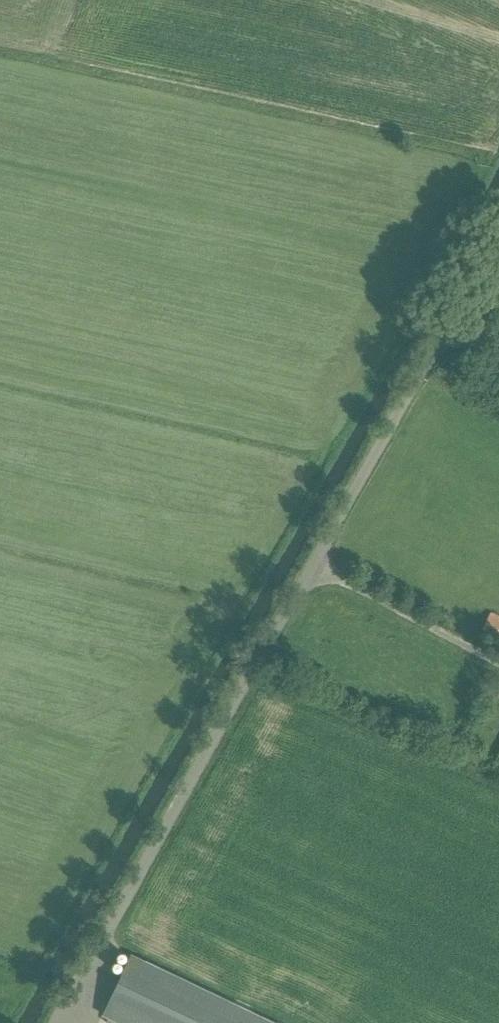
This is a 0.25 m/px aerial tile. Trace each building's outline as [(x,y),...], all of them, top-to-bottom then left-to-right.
[(484,630),(498,638),(498,616),(492,613),(484,630)] [(132,955),(103,1015),(120,1022),(272,1022),(132,955)]
